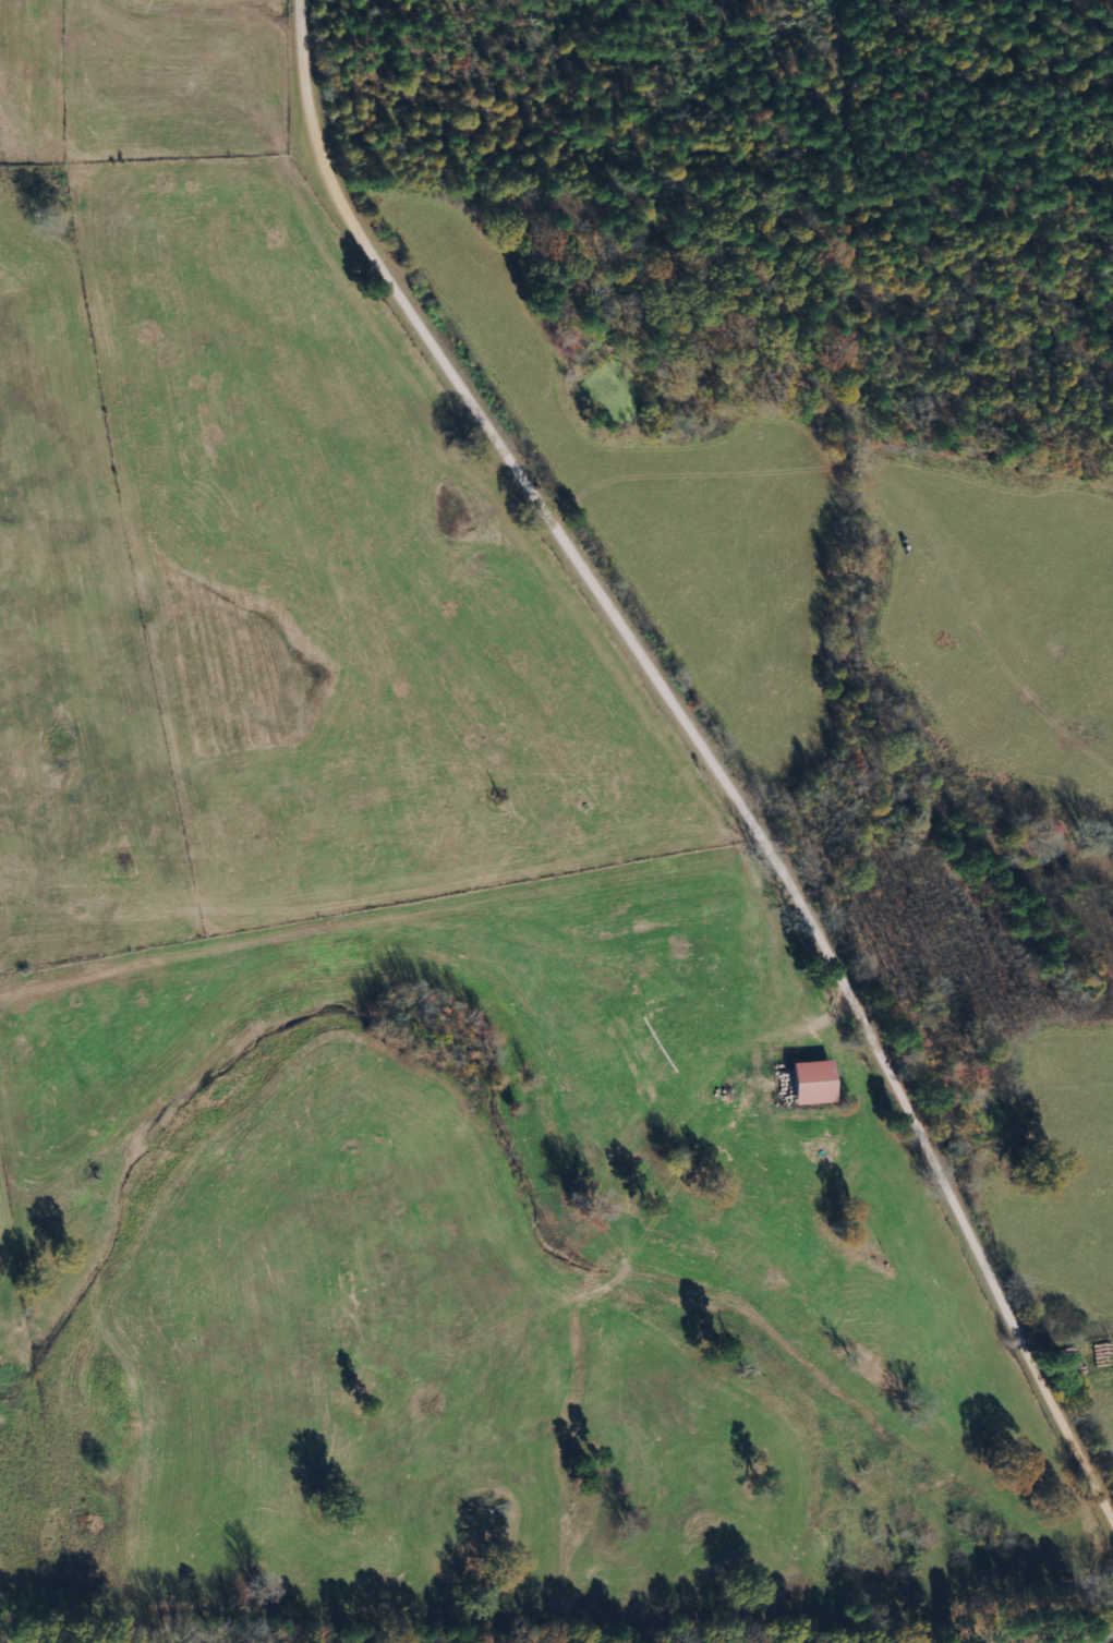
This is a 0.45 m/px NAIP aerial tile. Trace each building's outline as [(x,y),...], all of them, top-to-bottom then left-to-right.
[(828,1061),(787,1063),(789,1104),(829,1102),(828,1061)]
